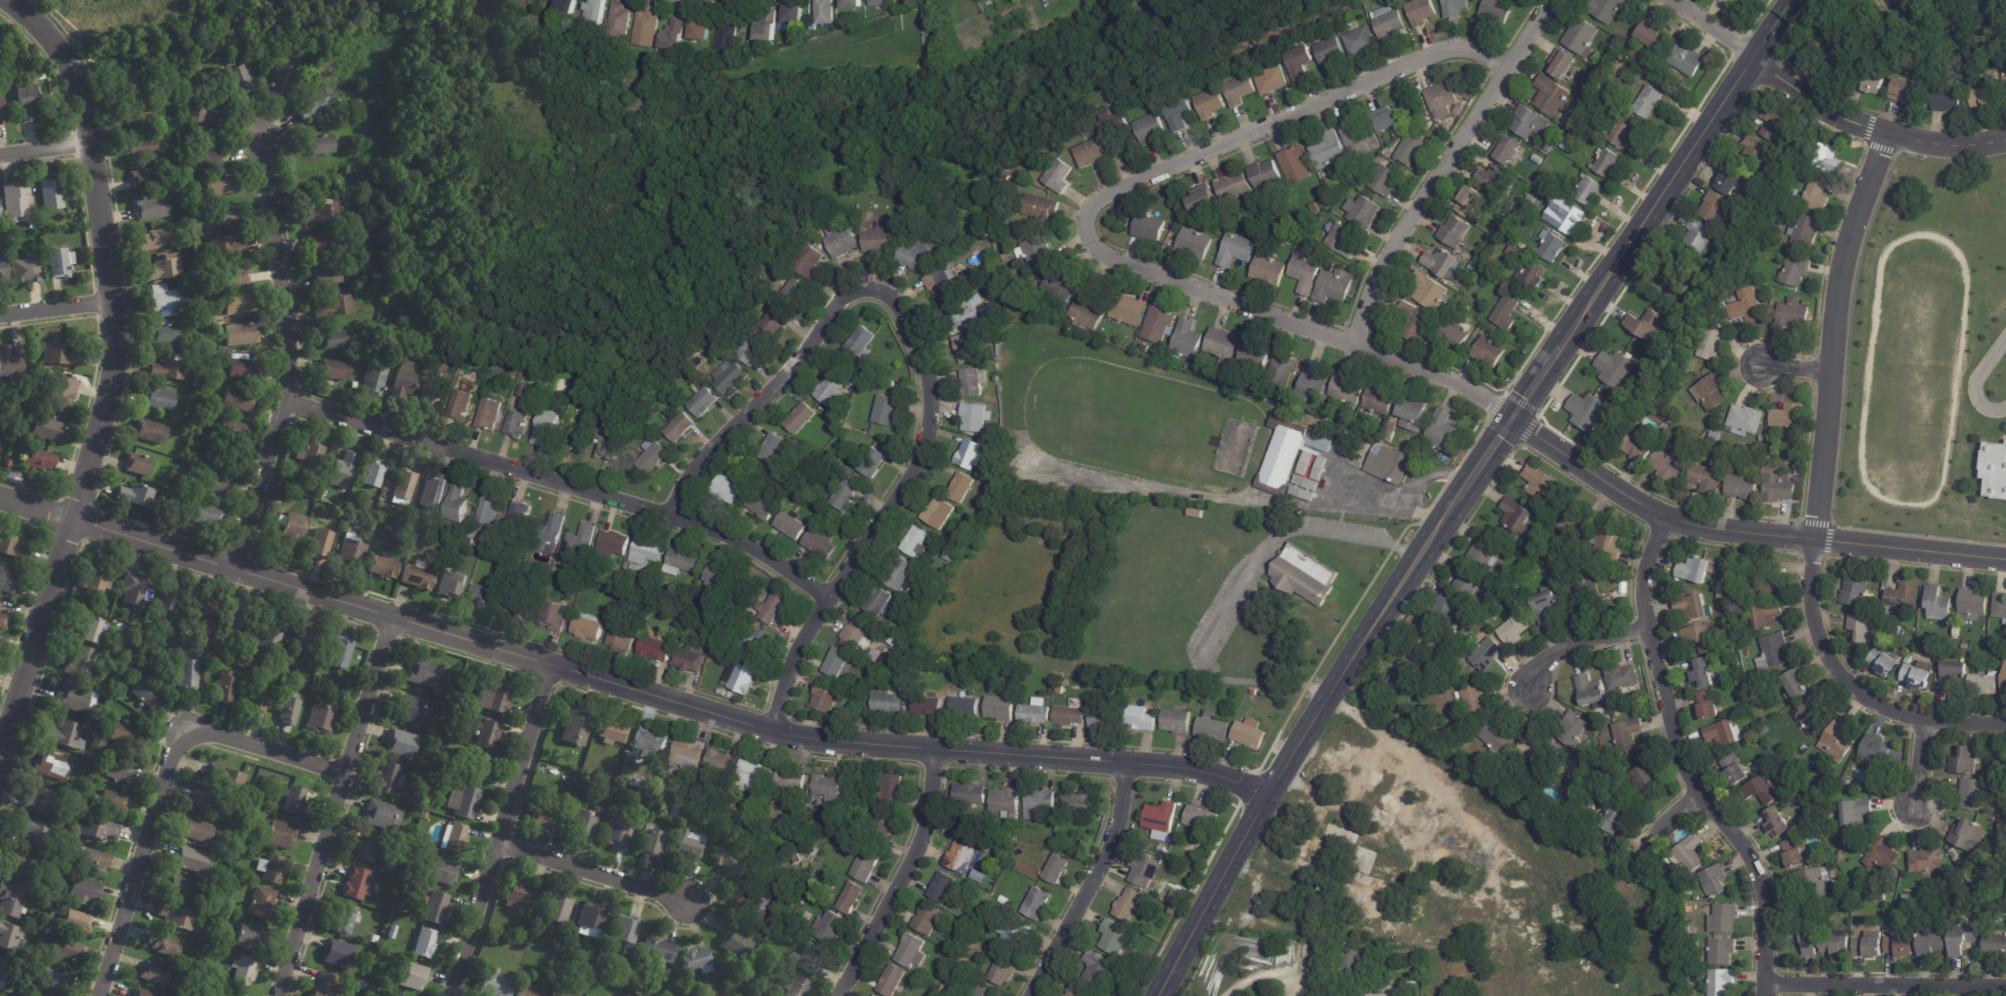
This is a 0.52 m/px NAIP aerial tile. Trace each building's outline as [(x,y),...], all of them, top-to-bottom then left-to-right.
[(554,11),(557,0),(578,0),(573,16),(554,11)] [(591,5),(592,0),(607,0),(602,28),(600,28),(599,32),(585,29),(586,22),(584,22),(586,12),(585,11),(586,4),(591,5)] [(817,26),(815,0),(834,0),(834,7),(835,25),(817,26)] [(843,11),(842,0),(861,0),(862,9),(843,11)] [(870,8),(869,0),(888,0),(888,7),(870,8)] [(1388,2),(1392,0),(1398,0),(1400,4),(1391,8),(1388,2)] [(1406,6),(1420,0),(1432,0),(1438,15),(1425,21),(1427,25),(1416,30),(1406,6)] [(1446,20),(1443,0),(1470,0),(1471,10),(1460,11),(1461,18),(1458,18),(1446,20)] [(1479,20),(1487,0),(1498,0),(1515,8),(1507,25),(1493,19),(1490,26),(1489,25),(1479,20)] [(1586,10),(1593,0),(1597,0),(1600,2),(1601,0),(1629,0),(1630,1),(1612,27),(1586,10)] [(616,3),(627,5),(626,10),(631,11),(632,12),(627,43),(618,42),(618,43),(607,42),(614,3),(616,3)] [(1343,16),(1341,9),(1349,6),(1352,13),(1343,16)] [(1399,10),(1407,28),(1392,34),(1395,39),(1383,44),(1373,21),(1374,20),(1371,14),(1390,6),(1392,13),(1399,10)] [(786,7),(805,8),(804,26),(784,25),(785,7),(786,7)] [(649,12),(660,14),(653,49),(632,45),(638,14),(640,12),(644,12),(646,15),(647,11),(649,12)] [(766,11),(777,12),(775,44),(765,43),(764,48),(756,47),(756,42),(755,42),(757,18),(764,18),(765,11),(766,11)] [(1574,26),(1581,17),(1602,31),(1592,45),(1594,46),(1592,48),(1596,50),(1588,62),(1562,44),(1574,26)] [(518,18),(528,22),(526,28),(516,25),(518,18)] [(673,20),(684,21),(679,53),(660,50),(662,31),(667,32),(667,27),(671,27),(672,20),(673,20)] [(1648,20),(1665,30),(1662,35),(1667,38),(1658,52),(1636,39),(1648,20)] [(694,23),(710,26),(707,43),(689,40),(692,22),(694,23)] [(729,23),(738,24),(732,56),(714,52),(719,25),(725,26),(725,22),(729,23)] [(1361,55),(1352,58),(1343,37),(1369,26),(1378,47),(1361,55)] [(1336,66),(1324,72),(1313,47),(1337,36),(1347,57),(1334,63),(1336,66)] [(1694,50),(1707,59),(1694,80),(1667,63),(1681,42),(1694,50)] [(1309,51),(1314,63),(1304,67),(1309,78),(1295,84),(1283,54),(1306,44),(1309,51)] [(1852,58),(1838,79),(1820,67),(1834,46),(1852,58)] [(1577,67),(1566,83),(1552,73),(1566,52),(1580,62),(1577,67)] [(286,100),(276,97),(276,99),(267,95),(278,63),(297,70),(286,101),(286,100)] [(251,95),(249,96),(248,95),(242,97),(243,98),(237,100),(227,71),(245,64),(256,93),(251,95)] [(1289,87),(1262,98),(1253,76),(1280,65),(1289,87)] [(1875,73),(1888,78),(1882,95),(1876,93),(1875,94),(1864,90),(1865,88),(1854,84),(1861,67),(1875,73)] [(114,95),(112,82),(116,81),(116,78),(122,77),(122,75),(139,72),(140,81),(147,80),(149,90),(114,95)] [(1567,111),(1566,113),(1561,109),(1555,119),(1533,105),(1543,91),(1535,86),(1543,74),(1572,93),(1568,98),(1570,99),(1569,102),(1572,103),(1567,111)] [(1242,105),(1232,110),(1222,86),(1248,75),(1256,93),(1242,99),(1244,105),(1242,105)] [(1912,82),(1922,86),(1916,103),(1893,94),(1899,78),(1912,82)] [(2001,80),(2005,102),(2005,106),(1988,110),(1987,104),(1984,104),(1984,106),(1982,106),(1971,108),(1968,91),(1987,87),(1986,83),(2001,80)] [(1456,92),(1460,104),(1450,108),(1453,116),(1441,120),(1438,112),(1434,114),(1426,92),(1452,82),(1456,92)] [(37,108),(32,109),(33,121),(21,123),(16,85),(34,83),(37,108)] [(1966,87),(1964,110),(1952,109),(1952,111),(1935,110),(1937,85),(1966,87)] [(1666,96),(1649,122),(1633,112),(1650,86),(1666,96)] [(1215,113),(1214,113),(1216,118),(1204,123),(1194,99),(1217,88),(1226,108),(1215,113)] [(301,121),(296,110),(300,109),(298,106),(304,103),(303,101),(324,91),(326,97),(325,97),(328,104),(323,106),(326,111),(302,122),(301,121)] [(1186,131),(1174,136),(1162,106),(1186,96),(1193,114),(1184,118),(1189,130),(1186,131)] [(123,120),(122,117),(119,118),(118,109),(152,102),(155,121),(124,127),(123,120)] [(219,118),(217,128),(182,122),(186,102),(211,107),(210,113),(220,115),(219,118)] [(1796,119),(1790,129),(1785,126),(1774,142),(1761,133),(1769,121),(1762,116),(1772,102),(1792,115),(1791,116),(1796,119)] [(1544,138),(1534,132),(1528,141),(1509,129),(1517,117),(1515,116),(1523,104),(1553,124),(1544,138)] [(1466,111),(1462,117),(1461,117),(1460,117),(1455,114),(1460,106),(1461,105),(1465,107),(1464,109),(1465,110),(1465,111),(1466,111)] [(1373,114),(1392,107),(1395,113),(1401,110),(1408,126),(1382,136),(1373,114)] [(1121,115),(1124,113),(1129,125),(1103,137),(1097,124),(1102,122),(1100,117),(1111,113),(1113,118),(1121,115)] [(1156,139),(1154,140),(1156,144),(1144,150),(1133,125),(1158,114),(1167,135),(1156,139)] [(1638,127),(1630,139),(1634,142),(1627,153),(1607,140),(1610,135),(1612,136),(1619,125),(1615,123),(1619,116),(1638,127)] [(1340,129),(1353,124),(1359,136),(1374,129),(1383,148),(1354,161),(1340,129)] [(1606,131),(1602,137),(1594,131),(1598,125),(1606,130),(1606,131)] [(1349,159),(1320,172),(1311,150),(1327,143),(1323,136),(1337,130),(1349,159)] [(1773,147),(1757,170),(1740,158),(1748,147),(1743,143),(1751,131),(1773,147)] [(1426,145),(1411,169),(1395,158),(1407,139),(1409,140),(1413,135),(1427,144),(1426,145)] [(332,140),(333,154),(309,155),(308,148),(307,145),(306,145),(305,138),(318,137),(318,136),(322,136),(322,137),(332,136),(332,140)] [(156,154),(156,155),(128,160),(126,142),(153,137),(156,154)] [(1524,145),(1510,167),(1490,154),(1499,139),(1506,144),(1511,137),(1524,145)] [(1106,161),(1082,171),(1073,150),(1098,139),(1107,160),(1106,161)] [(1844,161),(1839,174),(1810,164),(1818,140),(1840,147),(1836,158),(1844,161)] [(1551,145),(1555,147),(1551,154),(1545,150),(1548,146),(1547,146),(1548,143),(1551,145)] [(1279,156),(1292,150),(1292,152),(1304,147),(1309,158),(1305,160),(1313,177),(1292,187),(1279,156)] [(1600,159),(1601,157),(1598,155),(1601,149),(1606,152),(1607,149),(1624,159),(1610,181),(1594,171),(1600,160),(1600,159)] [(208,152),(208,153),(214,151),(215,154),(218,154),(220,167),(190,174),(189,168),(186,169),(183,155),(207,150),(208,152)] [(1536,156),(1544,161),(1541,166),(1533,161),(1536,156)] [(1069,187),(1062,197),(1042,182),(1048,173),(1043,170),(1050,160),(1055,163),(1058,159),(1073,171),(1065,183),(1070,186),(1069,187)] [(1275,187),(1278,194),(1262,201),(1249,169),(1262,164),(1263,166),(1275,161),(1284,181),(1274,185),(1275,187)] [(1748,172),(1732,196),(1717,186),(1721,180),(1718,179),(1724,170),(1728,172),(1734,162),(1748,172)] [(1395,186),(1394,187),(1398,190),(1391,201),(1368,186),(1383,164),(1401,176),(1395,186)] [(1366,170),(1360,176),(1355,172),(1362,165),(1366,170)] [(1514,177),(1499,200),(1474,183),(1482,170),(1489,174),(1495,165),(1514,177)] [(133,191),(132,181),(129,181),(128,172),(136,172),(135,167),(141,166),(142,171),(155,169),(157,188),(133,191)] [(1250,195),(1225,205),(1215,182),(1244,171),(1253,193),(1250,195)] [(1599,196),(1591,208),(1569,195),(1575,186),(1579,189),(1585,180),(1582,178),(1584,174),(1605,187),(1599,196)] [(232,184),(234,193),(206,197),(203,179),(231,175),(232,184)] [(1828,183),(1824,194),(1832,197),(1826,214),(1802,206),(1813,175),(1829,180),(1828,183)] [(60,188),(62,207),(43,210),(39,180),(58,177),(60,188)] [(33,215),(33,220),(8,224),(7,218),(4,218),(3,211),(5,211),(1,185),(16,183),(17,186),(27,184),(29,196),(31,196),(34,213),(33,214),(33,215)] [(1208,210),(1195,216),(1188,200),(1194,198),(1192,193),(1210,185),(1219,205),(1208,210)] [(1457,210),(1472,186),(1489,198),(1479,213),(1475,211),(1469,220),(1456,211),(1457,210)] [(1351,187),(1355,191),(1351,195),(1347,191),(1351,187)] [(1733,200),(1718,224),(1700,213),(1708,200),(1706,200),(1714,188),(1733,200)] [(1061,205),(1058,217),(1051,215),(1049,222),(1023,215),(1028,195),(1061,204),(1061,205)] [(1529,195),(1539,201),(1532,211),(1523,205),(1529,195)] [(1374,221),(1374,222),(1376,223),(1368,234),(1348,219),(1351,214),(1345,210),(1351,200),(1358,204),(1363,196),(1382,209),(1374,221)] [(1584,219),(1573,237),(1544,218),(1554,203),(1552,202),(1556,196),(1559,198),(1560,196),(1587,214),(1584,219)] [(166,206),(168,217),(137,222),(136,211),(134,211),(132,202),(144,200),(165,197),(166,206)] [(337,199),(340,223),(303,227),(302,214),(313,213),(312,206),(323,205),(323,200),(337,198),(337,199)] [(1315,204),(1320,213),(1315,216),(1310,207),(1315,204)] [(242,213),(243,224),(217,228),(217,227),(211,228),(211,223),(210,223),(209,210),(230,207),(231,210),(237,209),(238,212),(242,212),(242,213)] [(1167,222),(1160,243),(1150,240),(1150,242),(1133,237),(1141,213),(1167,222)] [(1820,219),(1816,231),(1820,233),(1814,250),(1792,242),(1794,236),(1789,234),(1792,226),(1797,228),(1802,213),(1820,219)] [(1472,227),(1457,250),(1436,236),(1443,225),(1446,227),(1454,215),(1472,227)] [(1723,234),(1717,242),(1713,239),(1703,253),(1684,240),(1692,230),(1687,227),(1695,215),(1723,234)] [(353,224),(365,222),(366,229),(353,230),(353,224)] [(893,231),(895,253),(864,255),(862,233),(878,232),(878,223),(885,223),(886,231),(893,231)] [(1356,236),(1351,243),(1361,249),(1353,262),(1326,246),(1339,223),(1357,234),(1356,236)] [(847,228),(858,248),(847,254),(847,255),(834,262),(823,241),(828,238),(824,231),(835,225),(840,232),(847,228)] [(1190,230),(1214,240),(1205,263),(1176,251),(1186,229),(1190,230)] [(1765,229),(1772,232),(1769,239),(1762,236),(1765,229)] [(166,237),(167,249),(139,252),(137,240),(141,239),(140,236),(147,235),(147,232),(165,230),(166,237)] [(1551,233),(1568,243),(1554,265),(1534,252),(1537,248),(1541,251),(1547,241),(1541,237),(1545,231),(1550,235),(1551,233)] [(307,249),(305,238),(347,232),(350,251),(308,258),(307,249)] [(1052,252),(1057,263),(1034,273),(1027,256),(1020,259),(1016,251),(1023,248),(1022,244),(1044,234),(1052,252)] [(1238,237),(1257,244),(1250,265),(1236,260),(1231,272),(1217,267),(1229,234),(1238,237)] [(246,246),(247,255),(211,259),(209,240),(233,237),(234,243),(245,241),(246,246)] [(1142,240),(1138,252),(1128,249),(1133,237),(1142,240)] [(920,276),(894,265),(903,244),(914,248),(916,243),(931,249),(920,276)] [(820,263),(817,268),(818,269),(816,271),(821,274),(813,285),(788,267),(805,244),(824,258),(820,263)] [(1511,245),(1523,252),(1517,260),(1506,254),(1511,245)] [(68,277),(61,278),(60,276),(51,278),(47,249),(65,247),(66,252),(72,251),(73,263),(67,264),(67,266),(69,266),(69,270),(68,270),(69,277),(68,277)] [(1460,261),(1447,280),(1422,264),(1430,252),(1436,257),(1442,248),(1460,260),(1460,261)] [(1260,282),(1251,279),(1259,255),(1264,257),(1266,252),(1276,256),(1274,261),(1288,266),(1280,290),(1260,282)] [(1813,262),(1809,276),(1803,274),(1800,287),(1780,281),(1783,271),(1786,272),(1791,254),(1814,260),(1813,262)] [(40,281),(28,282),(28,281),(24,281),(24,283),(13,284),(10,260),(29,258),(29,255),(37,255),(40,281)] [(1322,265),(1311,299),(1298,295),(1302,282),(1289,277),(1296,256),(1322,265)] [(1331,258),(1337,262),(1334,266),(1328,263),(1331,258)] [(1543,279),(1543,280),(1545,282),(1537,294),(1515,280),(1529,258),(1548,271),(1543,279)] [(144,282),(143,269),(153,268),(153,262),(179,259),(181,279),(144,282)] [(1753,264),(1746,276),(1739,272),(1746,260),(1753,264)] [(1697,279),(1687,294),(1664,279),(1667,273),(1664,271),(1670,262),(1697,279)] [(950,270),(955,277),(950,280),(957,291),(938,302),(932,291),(930,291),(923,279),(943,267),(943,268),(947,265),(950,270)] [(314,287),(313,276),(311,276),(311,275),(310,275),(309,269),(339,266),(341,284),(314,287)] [(248,275),(250,285),(225,288),(223,270),(250,267),(250,274),(248,274),(248,275)] [(1066,276),(1081,289),(1065,307),(1054,298),(1050,302),(1038,291),(1058,269),(1066,276)] [(1336,276),(1355,282),(1347,304),(1330,298),(1328,306),(1315,301),(1325,272),(1336,276)] [(1450,291),(1436,313),(1414,299),(1420,290),(1411,284),(1419,272),(1450,291)] [(1497,277),(1502,281),(1500,285),(1494,282),(1497,277)] [(798,304),(797,305),(782,296),(792,279),(807,288),(798,304)] [(148,314),(145,295),(151,294),(150,287),(164,285),(165,292),(183,290),(186,315),(169,318),(168,312),(148,314)] [(1088,287),(1099,294),(1093,304),(1107,314),(1095,332),(1089,328),(1086,333),(1081,330),(1084,325),(1069,315),(1087,287),(1088,287)] [(254,293),(256,306),(251,307),(252,314),(225,317),(223,297),(254,293)] [(1129,297),(1148,304),(1139,328),(1110,317),(1119,293),(1129,297)] [(317,317),(315,305),(326,303),(326,298),(350,295),(353,314),(317,318),(317,317)] [(1521,305),(1512,318),(1518,322),(1510,334),(1490,321),(1507,296),(1521,305)] [(1678,308),(1686,296),(1698,304),(1690,316),(1678,308)] [(1749,320),(1748,317),(1734,321),(1729,306),(1760,296),(1767,319),(1750,324),(1749,320)] [(946,312),(943,305),(960,297),(966,310),(975,306),(980,318),(957,329),(958,329),(954,331),(948,320),(950,319),(946,312)] [(1813,306),(1810,327),(1795,325),(1794,328),(1778,326),(1781,302),(1813,306)] [(1434,319),(1420,346),(1401,336),(1409,321),(1398,315),(1405,303),(1434,319)] [(1471,310),(1469,314),(1460,308),(1463,304),(1471,310)] [(791,318),(783,330),(782,329),(774,341),(756,330),(772,305),(792,318),(791,318)] [(1154,305),(1166,310),(1170,312),(1171,311),(1174,312),(1173,313),(1178,315),(1173,327),(1169,326),(1163,345),(1141,337),(1153,305),(1154,305)] [(1443,310),(1446,306),(1450,309),(1446,315),(1442,312),(1443,310)] [(1667,319),(1651,343),(1624,324),(1631,313),(1643,321),(1652,309),(1667,319)] [(1185,317),(1197,321),(1194,331),(1204,334),(1196,360),(1180,355),(1179,359),(1172,356),(1173,352),(1172,352),(1183,316),(1185,317)] [(1445,346),(1436,340),(1449,319),(1461,327),(1463,322),(1473,328),(1470,332),(1473,334),(1460,355),(1445,346)] [(153,345),(153,335),(151,335),(151,326),(155,326),(155,320),(167,320),(167,327),(176,326),(176,345),(153,345)] [(259,331),(259,334),(254,334),(255,345),(226,347),(224,327),(246,326),(246,325),(258,324),(259,331)] [(844,350),(863,325),(878,336),(868,349),(872,352),(865,362),(859,358),(857,360),(844,350)] [(1726,331),(1722,343),(1726,345),(1721,363),(1698,356),(1700,349),(1695,348),(1697,338),(1703,340),(1708,325),(1726,331)] [(1214,327),(1242,337),(1231,368),(1220,363),(1222,357),(1205,351),(1213,327),(1214,327)] [(345,338),(345,349),(323,350),(323,342),(320,342),(320,335),(323,335),(322,332),(345,331),(345,338)] [(955,345),(954,342),(953,342),(952,338),(968,333),(977,360),(960,364),(957,354),(958,353),(955,345)] [(424,345),(427,336),(434,338),(431,348),(424,345)] [(758,360),(751,369),(734,356),(750,336),(767,349),(758,360)] [(1487,338),(1507,351),(1495,369),(1484,362),(1482,365),(1471,357),(1484,336),(1487,338)] [(1257,342),(1262,344),(1260,347),(1273,351),(1265,373),(1238,364),(1247,339),(1257,342)] [(81,354),(81,365),(45,364),(46,344),(58,344),(58,343),(62,343),(62,345),(71,345),(71,353),(81,353),(81,354)] [(11,379),(0,380),(0,346),(9,345),(9,346),(11,379)] [(1140,350),(1142,345),(1149,348),(1147,353),(1140,350)] [(1057,350),(1080,347),(1081,354),(1057,357),(1057,350)] [(1085,347),(1109,353),(1106,361),(1083,355),(1085,347)] [(1279,349),(1290,353),(1289,354),(1303,359),(1298,372),(1295,371),(1288,389),(1266,381),(1278,348),(1279,349)] [(1595,365),(1606,351),(1615,357),(1619,350),(1639,365),(1620,392),(1601,378),(1605,373),(1595,365)] [(708,357),(714,353),(717,358),(712,362),(708,357)] [(1111,353),(1134,359),(1132,368),(1109,361),(1111,353)] [(376,356),(387,359),(385,366),(389,367),(380,400),(370,397),(371,395),(360,392),(369,361),(372,362),(374,355),(376,356)] [(147,377),(149,364),(160,365),(161,359),(186,363),(183,382),(147,377)] [(232,359),(257,362),(255,381),(228,378),(230,359),(232,359)] [(1136,359),(1159,365),(1157,374),(1134,367),(1136,359)] [(338,381),(319,379),(320,360),(350,362),(349,381),(338,381)] [(409,362),(420,366),(413,386),(415,387),(411,397),(406,395),(403,406),(390,402),(402,360),(409,362)] [(1309,361),(1323,366),(1320,376),(1331,380),(1322,405),(1308,400),(1306,404),(1296,400),(1298,396),(1297,396),(1309,361)] [(698,364),(703,369),(697,374),(692,369),(698,364)] [(739,384),(725,398),(713,385),(716,382),(711,377),(720,368),(725,373),(734,364),(747,376),(739,384)] [(850,370),(854,365),(858,368),(854,373),(850,370)] [(1163,367),(1181,372),(1179,380),(1161,376),(1163,367)] [(986,384),(981,384),(983,395),(963,397),(961,389),(963,388),(961,370),(979,368),(979,371),(986,370),(987,384),(986,384)] [(847,381),(850,381),(847,382),(840,391),(847,396),(835,411),(815,395),(819,389),(818,389),(822,383),(823,384),(827,379),(829,380),(836,372),(847,381)] [(1341,373),(1368,382),(1360,406),(1331,395),(1339,372),(1341,373)] [(1716,374),(1726,387),(1721,390),(1729,401),(1711,413),(1705,404),(1708,402),(1706,400),(1700,404),(1691,390),(1716,373),(1716,374)] [(78,381),(73,400),(71,400),(68,410),(44,403),(52,374),(78,381)] [(861,382),(858,387),(850,381),(854,376),(861,382)] [(1374,385),(1385,388),(1384,391),(1396,395),(1389,416),(1364,408),(1372,384),(1374,385)] [(426,386),(442,391),(435,417),(428,415),(429,412),(418,409),(425,386),(426,386)] [(143,408),(145,398),(144,398),(145,395),(144,395),(145,389),(158,392),(159,387),(165,388),(164,393),(174,395),(171,413),(143,408)] [(515,397),(518,387),(527,389),(524,399),(515,397)] [(718,401),(708,411),(709,412),(699,422),(686,407),(706,388),(719,401),(718,401)] [(253,404),(250,415),(221,407),(226,389),(255,397),(253,404)] [(458,392),(472,396),(464,425),(460,424),(461,423),(456,422),(457,420),(447,418),(454,391),(458,392)] [(1567,408),(1577,393),(1587,400),(1591,393),(1611,407),(1592,435),(1573,421),(1577,415),(1567,408)] [(900,404),(898,413),(896,412),(895,416),(896,416),(894,427),(873,422),(880,394),(901,400),(900,404)] [(1414,398),(1427,403),(1425,408),(1427,409),(1422,424),(1421,423),(1417,433),(1398,426),(1402,417),(1397,415),(1403,400),(1404,401),(1406,396),(1414,398)] [(490,432),(474,428),(482,399),(501,404),(498,416),(503,418),(500,426),(496,425),(493,433),(490,432)] [(810,421),(795,436),(783,424),(805,401),(817,414),(810,421)] [(983,405),(986,406),(984,433),(963,431),(964,419),(962,419),(964,403),(983,405)] [(1806,403),(1805,428),(1772,427),(1773,410),(1788,411),(1788,403),(1806,403)] [(1737,405),(1748,409),(1749,406),(1767,412),(1759,436),(1749,433),(1748,437),(1728,430),(1736,404),(1737,405)] [(585,419),(589,408),(594,409),(591,421),(585,419)] [(1450,413),(1454,414),(1450,423),(1460,428),(1449,453),(1425,442),(1440,408),(1450,413)] [(541,449),(530,445),(542,410),(566,418),(561,432),(554,429),(551,440),(548,439),(544,450),(541,449)] [(1250,415),(1248,422),(1230,416),(1233,410),(1250,415)] [(511,437),(503,435),(510,412),(527,417),(520,440),(511,437)] [(695,427),(676,446),(664,434),(684,414),(696,426),(695,427)] [(63,432),(59,443),(30,434),(36,415),(65,424),(63,432)] [(1277,417),(1310,429),(1308,435),(1310,436),(1312,432),(1335,440),(1330,454),(1307,445),(1309,440),(1306,439),(1286,498),(1256,488),(1261,474),(1263,474),(1278,430),(1269,426),(1273,415),(1277,417)] [(133,436),(138,419),(167,428),(161,446),(132,437),(133,436)] [(247,427),(242,442),(217,434),(222,419),(247,427)] [(1393,422),(1399,424),(1392,443),(1384,440),(1390,421),(1393,422)] [(827,427),(831,422),(838,427),(834,432),(827,427)] [(1713,431),(1718,432),(1719,427),(1724,428),(1720,442),(1711,439),(1713,431)] [(1658,445),(1644,467),(1632,459),(1633,457),(1622,449),(1635,430),(1658,445)] [(784,447),(773,466),(758,457),(772,433),(787,441),(784,447)] [(616,464),(609,463),(610,461),(602,460),(601,461),(594,460),(598,446),(597,446),(598,443),(600,443),(601,439),(610,441),(611,435),(622,437),(616,464)] [(669,456),(670,456),(648,478),(636,466),(648,453),(643,448),(652,439),(669,456)] [(983,445),(972,471),(954,464),(958,452),(959,453),(961,450),(962,450),(966,439),(983,445)] [(308,442),(326,447),(319,478),(297,473),(300,461),(295,460),(297,451),(301,452),(302,449),(304,450),(306,442),(308,442)] [(1409,470),(1401,486),(1386,478),(1386,480),(1365,470),(1379,442),(1398,452),(1399,449),(1418,459),(1412,471),(1409,470)] [(2004,444),(2005,444),(2005,501),(1991,499),(1991,497),(1983,496),(1985,479),(1980,478),(1981,470),(1979,470),(1981,450),(1983,451),(1984,442),(2004,444)] [(887,458),(884,462),(883,461),(878,471),(879,472),(874,480),(858,470),(873,446),(888,456),(887,458)] [(56,456),(53,468),(50,468),(50,471),(44,469),(44,471),(21,464),(25,452),(30,453),(32,448),(56,456)] [(1660,471),(1651,464),(1661,448),(1671,455),(1674,451),(1684,458),(1682,462),(1688,466),(1675,485),(1659,475),(1661,472),(1660,471)] [(1718,449),(1725,450),(1724,458),(1717,457),(1718,449)] [(1315,453),(1306,476),(1297,473),(1306,450),(1315,453)] [(346,452),(357,455),(346,491),(327,484),(335,461),(341,463),(344,451),(346,452)] [(125,470),(127,463),(128,460),(126,459),(128,452),(136,455),(137,452),(142,454),(141,456),(154,461),(148,478),(125,470)] [(1324,472),(1320,482),(1312,479),(1320,456),(1328,460),(1324,472)] [(375,460),(376,460),(376,463),(386,466),(379,491),(362,486),(364,478),(363,478),(364,472),(365,473),(369,458),(375,460)] [(1559,480),(1545,502),(1527,490),(1532,482),(1522,476),(1531,462),(1559,480)] [(1726,467),(1719,497),(1702,493),(1704,484),(1690,481),(1693,465),(1713,469),(1714,464),(1726,467)] [(757,466),(762,469),(760,475),(754,472),(757,466)] [(410,473),(418,475),(410,503),(393,497),(398,481),(396,481),(398,475),(399,476),(401,469),(408,471),(407,472),(410,473)] [(764,476),(767,471),(773,475),(770,480),(764,476)] [(962,505),(947,496),(960,472),(975,480),(962,505)] [(724,474),(746,488),(737,502),(727,495),(723,502),(710,494),(722,473),(724,474)] [(1793,499),(1783,499),(1783,503),(1765,502),(1767,473),(1793,475),(1793,481),(1798,482),(1797,500),(1793,499)] [(1759,478),(1757,501),(1742,500),(1742,497),(1726,496),(1728,475),(1759,478)] [(438,479),(446,481),(438,512),(419,507),(427,476),(438,479)] [(1311,481),(1319,483),(1317,491),(1294,484),(1296,476),(1311,481)] [(227,484),(228,484),(221,506),(210,502),(211,497),(199,494),(205,477),(227,484)] [(860,488),(855,495),(857,496),(845,513),(830,503),(848,477),(861,486),(860,488)] [(141,487),(157,492),(151,510),(115,498),(118,486),(130,489),(132,483),(141,487)] [(453,486),(464,489),(461,500),(467,501),(461,526),(442,521),(452,486),(453,486)] [(1309,492),(1316,494),(1313,503),(1290,494),(1293,486),(1309,492)] [(759,517),(760,515),(747,506),(758,490),(761,492),(764,487),(773,493),(772,495),(782,502),(767,523),(759,517)] [(485,494),(499,498),(499,499),(502,500),(494,530),(475,525),(484,494),(485,494)] [(800,495),(806,498),(804,503),(798,499),(800,495)] [(955,508),(940,531),(920,518),(928,506),(930,507),(938,496),(955,508)] [(1536,514),(1528,526),(1533,529),(1527,538),(1503,521),(1508,513),(1501,509),(1510,496),(1536,514)] [(221,512),(216,531),(187,522),(192,503),(221,512)] [(521,507),(527,508),(527,506),(531,508),(523,536),(505,531),(513,504),(521,507)] [(1586,514),(1587,515),(1590,511),(1601,519),(1587,540),(1578,534),(1573,541),(1557,529),(1573,505),(1586,514)] [(126,517),(121,516),(124,508),(129,509),(126,517)] [(1190,509),(1204,511),(1203,519),(1189,516),(1190,509)] [(790,516),(807,527),(798,541),(774,526),(784,511),(790,516)] [(294,555),(281,550),(285,539),(278,537),(282,527),(275,525),(277,518),(284,520),(287,512),(306,518),(294,555)] [(348,524),(351,515),(356,517),(353,526),(348,524)] [(554,516),(566,519),(557,549),(549,547),(547,556),(530,551),(537,526),(548,529),(552,515),(554,516)] [(585,524),(597,528),(588,558),(583,556),(580,565),(561,560),(568,535),(579,538),(583,524),(585,524)] [(929,535),(923,545),(929,549),(923,557),(918,553),(914,558),(900,549),(901,547),(910,534),(915,525),(929,535)] [(362,570),(337,563),(345,534),(347,528),(354,530),(352,536),(360,538),(358,545),(368,548),(362,570)] [(808,549),(802,545),(812,530),(817,533),(820,528),(835,538),(831,544),(837,548),(828,562),(808,549)] [(324,560),(317,558),(316,560),(308,557),(316,529),(333,534),(325,560),(324,560)] [(1622,535),(1618,547),(1624,549),(1620,564),(1595,556),(1598,545),(1594,544),(1596,535),(1602,536),(1604,530),(1622,535)] [(604,532),(620,537),(620,535),(631,538),(625,557),(599,550),(604,532)] [(23,560),(0,553),(0,533),(19,539),(18,541),(17,546),(26,549),(23,560)] [(1503,556),(1499,562),(1494,559),(1485,572),(1466,560),(1483,533),(1503,546),(1499,553),(1503,556)] [(638,541),(663,548),(659,565),(648,562),(645,569),(641,568),(640,570),(637,569),(637,567),(629,565),(637,540),(638,541)] [(1337,588),(1323,608),(1298,592),(1296,596),(1274,582),(1277,579),(1272,575),(1293,542),(1342,574),(1334,586),(1337,588)] [(672,551),(701,560),(696,576),(681,572),(680,575),(672,572),(673,569),(666,567),(671,551),(672,551)] [(947,552),(955,557),(951,563),(943,558),(947,552)] [(379,579),(378,579),(379,576),(367,574),(372,557),(379,558),(380,554),(392,557),(390,562),(399,564),(394,583),(379,579)] [(879,580),(890,563),(892,565),(898,555),(916,567),(908,580),(913,583),(908,592),(903,589),(900,593),(879,580)] [(1709,585),(1677,577),(1681,563),(1690,565),(1693,555),(1716,561),(1715,563),(1719,564),(1716,574),(1712,573),(1709,585)] [(427,565),(425,571),(435,574),(429,595),(415,591),(415,588),(399,584),(405,565),(414,568),(416,561),(427,565)] [(1778,563),(1779,576),(1775,576),(1776,593),(1750,596),(1747,570),(1753,570),(1752,565),(1777,562),(1778,563)] [(94,564),(109,568),(107,574),(109,574),(108,577),(107,577),(106,579),(112,581),(109,590),(103,588),(101,595),(84,590),(85,587),(80,586),(84,573),(88,574),(92,563),(94,564)] [(1486,579),(1471,602),(1452,589),(1459,578),(1455,575),(1463,564),(1486,579)] [(712,567),(736,577),(724,606),(702,597),(708,585),(703,583),(710,566),(712,567)] [(11,594),(0,591),(0,567),(18,572),(17,576),(20,577),(18,585),(14,584),(11,594)] [(1860,569),(1871,570),(1868,606),(1843,604),(1844,590),(1847,590),(1848,577),(1864,578),(1865,575),(1858,574),(1859,569),(1860,569)] [(445,570),(467,577),(460,599),(449,596),(448,599),(436,595),(444,570),(445,570)] [(133,574),(149,579),(141,608),(122,603),(131,573),(133,574)] [(1720,582),(1729,583),(1728,590),(1719,589),(1720,582)] [(1908,608),(1886,606),(1888,590),(1902,591),(1903,582),(1921,584),(1919,609),(1908,608)] [(1583,613),(1576,614),(1572,586),(1596,583),(1598,600),(1591,601),(1592,612),(1583,613)] [(573,584),(579,587),(577,593),(570,591),(573,584)] [(863,607),(871,596),(869,595),(876,585),(892,596),(887,602),(892,606),(885,617),(881,614),(877,619),(862,608),(863,607)] [(486,589),(488,589),(488,590),(500,593),(495,612),(487,609),(486,612),(475,609),(477,602),(469,600),(473,586),(483,589),(484,588),(486,589)] [(1929,586),(1941,586),(1940,597),(1952,598),(1950,622),(1929,620),(1930,609),(1926,609),(1928,586),(1929,586)] [(528,624),(515,621),(516,616),(504,613),(511,587),(535,593),(528,624)] [(166,590),(182,594),(176,615),(157,610),(163,589),(166,590)] [(1963,589),(1979,591),(1979,593),(1989,594),(1987,617),(1980,616),(1979,621),(1962,620),(1962,613),(1960,613),(1962,589),(1963,589)] [(1438,600),(1445,590),(1465,603),(1457,614),(1462,617),(1454,629),(1431,615),(1439,602),(1438,601),(1438,600)] [(1558,596),(1563,610),(1553,614),(1556,622),(1542,627),(1532,599),(1556,591),(1558,596)] [(1997,592),(2005,593),(2005,619),(1994,618),(1997,592)] [(786,610),(783,615),(782,615),(779,619),(777,618),(772,627),(758,619),(762,614),(754,610),(759,601),(767,606),(774,593),(790,602),(786,608),(787,608),(786,610)] [(1607,595),(1619,593),(1620,599),(1608,602),(1607,595)] [(201,595),(211,598),(210,602),(212,602),(210,610),(213,610),(207,631),(202,630),(202,629),(190,626),(198,594),(201,595)] [(1687,614),(1687,612),(1678,614),(1676,600),(1707,594),(1709,606),(1714,605),(1716,619),(1689,624),(1687,614)] [(560,605),(570,609),(562,634),(550,630),(550,629),(538,625),(546,601),(560,605)] [(1784,604),(1786,617),(1778,618),(1780,629),(1757,632),(1757,630),(1751,631),(1749,620),(1755,619),(1753,607),(1783,602),(1784,604)] [(234,605),(238,606),(238,607),(239,607),(239,609),(250,612),(243,638),(224,633),(225,631),(218,629),(221,620),(227,622),(229,615),(228,615),(229,612),(231,612),(233,605),(234,605)] [(1520,643),(1511,650),(1497,631),(1512,619),(1510,617),(1520,610),(1533,627),(1522,635),(1525,640),(1520,643)] [(4,630),(0,629),(0,614),(8,616),(4,630)] [(1850,629),(1851,615),(1877,617),(1876,629),(1882,629),(1881,638),(1875,637),(1875,645),(1854,643),(1855,631),(1850,630),(1850,629)] [(685,616),(692,618),(690,624),(683,623),(685,616)] [(840,637),(849,625),(851,626),(858,616),(875,628),(868,638),(874,642),(866,654),(840,637)] [(104,632),(97,630),(93,644),(72,638),(76,625),(82,627),(85,617),(100,621),(99,623),(107,625),(104,632)] [(278,620),(285,622),(283,629),(284,629),(283,632),(282,632),(276,652),(257,647),(264,620),(275,623),(276,619),(278,620)] [(597,643),(587,640),(586,643),(577,640),(577,638),(573,637),(574,635),(572,635),(577,619),(604,627),(599,643),(597,643)] [(1700,644),(1699,640),(1686,643),(1683,630),(1721,621),(1725,637),(1718,638),(1721,652),(1702,656),(1700,644)] [(303,626),(314,629),(313,633),(315,634),(313,640),(316,640),(309,661),(297,657),(298,653),(293,651),(301,625),(303,626)] [(627,654),(619,652),(618,653),(612,651),(612,649),(607,647),(613,625),(634,631),(627,654)] [(897,627),(904,632),(900,637),(893,633),(897,627)] [(1471,632),(1466,639),(1460,635),(1464,628),(1471,632)] [(772,637),(765,652),(763,651),(759,661),(747,656),(752,645),(746,642),(750,633),(756,635),(758,630),(772,637)] [(1786,634),(1789,646),(1785,647),(1789,664),(1761,672),(1758,660),(1766,658),(1761,640),(1786,633),(1786,634)] [(337,636),(354,642),(344,671),(326,664),(335,635),(337,636)] [(1503,651),(1495,659),(1498,662),(1486,674),(1470,659),(1474,655),(1472,654),(1477,649),(1479,650),(1491,636),(1505,649),(1503,651)] [(1449,637),(1456,641),(1449,651),(1442,646),(1449,637)] [(671,646),(672,646),(667,665),(651,660),(650,663),(643,662),(644,659),(638,657),(643,638),(671,646)] [(94,661),(88,681),(61,673),(64,662),(70,664),(75,645),(97,651),(94,661)] [(1902,664),(1892,678),(1868,661),(1878,646),(1902,664)] [(823,670),(835,647),(850,654),(845,665),(849,667),(846,674),(842,672),(838,680),(822,672),(823,670)] [(691,654),(705,658),(700,675),(692,672),(692,673),(689,673),(688,674),(679,671),(680,669),(672,667),(677,650),(691,654)] [(1914,657),(1910,664),(1906,662),(1909,654),(1914,657)] [(239,658),(248,662),(246,669),(236,665),(239,658)] [(405,679),(408,668),(410,668),(414,658),(438,665),(434,677),(436,677),(435,680),(434,680),(431,689),(404,681),(405,679)] [(1692,682),(1691,674),(1693,673),(1691,662),(1709,658),(1715,686),(1702,689),(1701,682),(1693,684),(1692,682)] [(184,660),(198,661),(196,692),(177,690),(177,684),(172,683),(173,671),(178,671),(179,659),(184,660)] [(1969,663),(1966,685),(1957,684),(1956,693),(1941,691),(1944,660),(1969,663)] [(759,669),(752,685),(753,685),(748,698),(729,690),(742,661),(759,668),(759,669)] [(1411,678),(1400,695),(1386,685),(1401,664),(1415,673),(1411,678)] [(1918,668),(1934,673),(1929,691),(1921,688),(1921,689),(1912,687),(1912,684),(1899,680),(1905,664),(1918,668)] [(1641,685),(1610,692),(1605,669),(1625,665),(1625,667),(1637,665),(1641,685)] [(871,671),(874,667),(879,671),(877,675),(871,671)] [(1803,668),(1807,676),(1803,678),(1812,692),(1797,701),(1796,699),(1789,703),(1785,696),(1792,692),(1784,678),(1802,667),(1803,668)] [(229,705),(215,701),(216,698),(215,698),(217,692),(214,691),(220,669),(233,673),(231,678),(237,680),(230,706),(229,705)] [(1981,689),(1971,688),(1972,675),(1984,676),(1984,671),(1997,672),(1997,677),(1999,678),(1998,691),(1981,689)] [(1592,682),(1599,680),(1601,688),(1605,687),(1606,691),(1605,691),(1607,702),(1583,707),(1580,691),(1577,692),(1574,677),(1589,674),(1590,682),(1592,682)] [(160,695),(153,703),(156,704),(151,710),(140,701),(139,702),(136,699),(137,698),(130,693),(142,679),(160,695)] [(511,690),(507,703),(510,704),(507,716),(477,706),(483,685),(491,688),(494,680),(513,686),(511,690)] [(841,688),(832,715),(812,708),(816,696),(814,695),(819,680),(822,681),(821,682),(841,688)] [(53,703),(57,690),(60,691),(63,682),(90,691),(89,692),(96,694),(90,715),(83,713),(83,714),(52,705),(53,703)] [(430,694),(433,684),(440,686),(437,696),(430,694)] [(1482,686),(1486,701),(1488,700),(1492,714),(1469,720),(1461,690),(1481,685),(1482,686)] [(269,692),(262,715),(254,712),(253,715),(251,714),(251,715),(244,712),(248,699),(247,699),(248,696),(249,696),(252,686),(269,692)] [(1056,694),(1057,686),(1064,687),(1063,695),(1056,694)] [(1719,702),(1723,718),(1706,722),(1705,717),(1700,718),(1699,712),(1703,711),(1702,705),(1705,704),(1702,693),(1714,690),(1717,702),(1719,702)] [(300,702),(292,727),(280,723),(281,720),(278,719),(280,713),(277,712),(283,691),(301,696),(299,701),(300,701),(300,702)] [(1818,694),(1826,703),(1817,711),(1828,723),(1814,736),(1794,714),(1817,693),(1818,694)] [(422,706),(420,712),(422,713),(418,725),(396,718),(398,710),(396,709),(398,702),(399,702),(402,695),(423,701),(421,705),(422,706)] [(887,695),(905,697),(903,714),(873,712),(874,695),(887,695)] [(1000,698),(1014,699),(1013,723),(999,721),(999,719),(986,718),(987,697),(1000,698)] [(938,716),(913,715),(914,698),(942,699),(941,716),(938,716)] [(959,698),(979,699),(978,717),(950,716),(951,698),(959,698)] [(1048,726),(1019,723),(1021,706),(1034,707),(1035,698),(1047,699),(1046,707),(1051,708),(1050,726),(1048,726)] [(324,734),(305,728),(312,704),(336,711),(328,735),(324,734)] [(1147,709),(1147,716),(1157,717),(1155,733),(1126,729),(1129,706),(1147,709)] [(1071,708),(1086,709),(1085,725),(1075,724),(1075,726),(1069,725),(1069,727),(1061,726),(1061,725),(1054,725),(1056,707),(1071,708)] [(1581,743),(1574,752),(1556,737),(1565,726),(1561,723),(1572,709),(1591,725),(1579,739),(1582,742),(1581,743)] [(583,711),(593,714),(582,748),(560,741),(569,710),(579,714),(581,710),(583,711)] [(1173,710),(1192,713),(1189,736),(1175,734),(1175,732),(1163,731),(1165,710),(1173,710)] [(1215,718),(1214,720),(1229,723),(1225,743),(1196,736),(1200,717),(1205,718),(1207,710),(1216,712),(1215,718)] [(1097,728),(1091,728),(1092,711),(1120,712),(1119,729),(1097,728)] [(1851,722),(1854,725),(1848,734),(1850,735),(1848,738),(1856,745),(1840,766),(1827,755),(1828,754),(1820,747),(1843,716),(1851,722)] [(500,723),(497,732),(500,733),(497,742),(495,742),(492,750),(476,745),(481,730),(473,728),(475,722),(482,724),(484,717),(500,722),(500,723)] [(1503,723),(1506,726),(1503,729),(1516,742),(1497,763),(1488,754),(1492,749),(1478,736),(1496,717),(1503,723)] [(1241,743),(1231,740),(1239,722),(1247,725),(1249,718),(1261,723),(1259,730),(1268,733),(1260,752),(1247,747),(1247,746),(1241,743)] [(60,720),(81,726),(77,740),(83,742),(81,751),(41,740),(44,727),(55,730),(58,719),(60,720)] [(603,721),(612,723),(613,721),(622,724),(621,726),(630,728),(625,745),(614,742),(612,746),(602,743),(603,739),(597,737),(603,720),(603,721)] [(1644,730),(1644,733),(1635,735),(1638,750),(1618,755),(1615,742),(1610,744),(1607,731),(1613,729),(1612,726),(1641,720),(1644,730)] [(1707,739),(1704,729),(1735,720),(1737,728),(1741,726),(1745,740),(1742,741),(1743,745),(1721,752),(1717,740),(1708,742),(1707,739)] [(124,725),(143,731),(138,749),(109,740),(114,722),(124,725)] [(387,739),(388,739),(391,729),(417,737),(413,752),(415,752),(412,760),(404,758),(404,759),(401,758),(401,757),(386,752),(387,747),(385,746),(387,739)] [(639,730),(654,734),(654,733),(669,737),(662,758),(632,748),(638,730),(639,730)] [(1548,766),(1536,766),(1536,759),(1522,758),(1523,734),(1541,734),(1541,740),(1552,740),(1551,760),(1548,760),(1548,766)] [(1878,737),(1886,740),(1884,746),(1894,750),(1890,758),(1902,763),(1897,775),(1885,770),(1884,773),(1863,765),(1865,759),(1860,757),(1869,734),(1878,737)] [(97,740),(105,741),(104,750),(96,748),(97,740)] [(693,745),(702,747),(696,770),(689,769),(688,772),(679,770),(680,767),(676,765),(669,762),(676,740),(693,745)] [(1805,745),(1809,749),(1806,754),(1801,750),(1805,745)] [(1979,748),(1976,776),(1949,773),(1951,757),(1957,757),(1959,745),(1979,748)] [(32,773),(36,760),(38,761),(42,749),(54,753),(53,755),(70,761),(63,783),(32,773)] [(729,757),(736,759),(730,776),(703,768),(709,749),(720,752),(720,753),(722,754),(722,755),(729,757)] [(490,767),(487,777),(481,775),(479,783),(465,779),(472,753),(490,758),(488,765),(490,766),(490,767)] [(1754,779),(1737,789),(1728,775),(1729,773),(1722,763),(1737,753),(1754,779)] [(766,767),(772,769),(771,772),(774,773),(772,781),(767,780),(762,797),(733,788),(742,759),(750,761),(751,756),(760,758),(758,764),(766,767)] [(135,768),(133,777),(138,778),(135,787),(104,778),(109,759),(136,767),(135,768)] [(376,783),(376,781),(375,780),(376,777),(374,776),(375,771),(379,772),(383,761),(401,767),(399,774),(405,776),(402,788),(396,786),(392,797),(373,791),(376,783)] [(1652,769),(1662,792),(1642,800),(1631,772),(1650,764),(1652,769)] [(197,772),(207,775),(210,765),(245,776),(239,794),(195,780),(197,772)] [(799,773),(806,774),(803,791),(776,786),(779,769),(789,770),(789,771),(799,773)] [(1750,799),(1744,790),(1775,770),(1786,788),(1779,792),(1784,799),(1768,809),(1761,798),(1759,796),(1751,801),(1750,799)] [(834,779),(842,779),(840,805),(826,804),(827,796),(814,795),(815,776),(826,777),(826,778),(834,779)] [(902,798),(902,805),(901,805),(900,811),(888,811),(888,805),(877,804),(877,795),(880,796),(880,786),(885,786),(886,777),(903,777),(902,798)] [(630,778),(635,779),(636,779),(641,780),(639,788),(628,785),(630,778)] [(642,779),(648,782),(645,790),(639,788),(642,779)] [(1984,781),(1984,786),(1991,787),(1990,797),(1983,797),(1982,812),(1962,811),(1963,796),(1962,796),(1963,779),(1984,781)] [(851,795),(851,783),(855,783),(855,786),(860,785),(860,795),(851,795)] [(306,789),(303,802),(304,802),(303,807),(304,807),(302,816),(282,811),(286,797),(282,795),(284,789),(289,790),(290,784),(306,789)] [(22,806),(24,798),(22,797),(27,785),(55,794),(48,818),(21,809),(22,806)] [(482,800),(481,801),(480,801),(479,805),(477,805),(472,821),(453,816),(454,811),(446,808),(452,789),(460,792),(462,785),(482,791),(481,792),(484,793),(482,800)] [(968,786),(987,787),(986,805),(955,803),(956,785),(968,786)] [(126,797),(124,805),(125,805),(124,808),(125,808),(123,815),(116,813),(116,815),(110,813),(110,811),(97,807),(103,789),(126,797)] [(1008,790),(1020,790),(1019,813),(992,812),(993,790),(1005,791),(1005,789),(1008,790)] [(224,799),(220,817),(198,811),(198,809),(192,807),(193,804),(190,803),(193,791),(224,799)] [(1045,792),(1056,793),(1055,810),(1047,809),(1047,818),(1040,817),(1040,822),(1026,821),(1028,791),(1045,792)] [(1086,815),(1065,813),(1066,795),(1081,796),(1081,795),(1093,796),(1092,815),(1086,815)] [(861,796),(873,798),(871,808),(859,806),(861,796)] [(366,810),(369,799),(395,807),(395,808),(404,811),(397,834),(364,823),(367,812),(366,812),(366,810)] [(429,801),(437,802),(435,809),(427,807),(429,801)] [(1167,801),(1180,804),(1173,835),(1169,834),(1167,842),(1153,839),(1155,830),(1144,828),(1149,805),(1162,808),(1162,806),(1165,807),(1166,801),(1167,801)] [(1873,801),(1874,816),(1866,816),(1867,826),(1845,827),(1843,803),(1873,801)] [(1620,804),(1634,814),(1630,820),(1632,822),(1626,830),(1622,827),(1615,836),(1603,827),(1607,821),(1601,817),(1612,802),(1618,806),(1620,804)] [(556,830),(548,828),(547,830),(539,828),(539,825),(531,823),(535,806),(546,809),(547,804),(564,808),(558,831),(556,830)] [(1399,818),(1392,830),(1370,816),(1377,804),(1399,818)] [(1192,806),(1221,816),(1214,835),(1184,825),(1191,805),(1192,806)] [(1785,815),(1796,830),(1784,838),(1783,837),(1776,842),(1767,827),(1770,825),(1763,816),(1779,805),(1785,815)] [(607,816),(610,806),(617,808),(614,818),(607,816)] [(422,810),(429,812),(427,818),(421,816),(422,810)] [(588,813),(589,814),(588,816),(598,819),(591,841),(577,837),(578,835),(569,832),(576,810),(588,813)] [(120,827),(116,839),(106,836),(104,842),(79,835),(84,816),(120,826),(120,827)] [(22,844),(25,834),(14,830),(19,817),(53,828),(45,851),(22,844)] [(207,845),(178,836),(184,817),(213,827),(207,845)] [(625,851),(613,848),(614,844),(612,844),(612,846),(602,843),(609,818),(633,825),(626,852),(625,851)] [(891,838),(886,849),(868,842),(877,818),(896,825),(891,838)] [(1949,840),(1959,825),(1963,827),(1969,818),(1984,828),(1983,829),(1988,833),(1982,842),(1984,844),(1975,857),(1949,840)] [(298,828),(294,841),(292,840),(289,851),(264,844),(267,834),(260,833),(264,819),(271,821),(271,820),(298,828)] [(731,820),(738,822),(736,828),(729,827),(731,820)] [(468,828),(464,840),(467,841),(465,848),(462,847),(460,854),(443,849),(446,839),(441,838),(444,827),(447,828),(449,822),(468,828)] [(657,860),(649,858),(648,859),(642,857),(643,855),(637,853),(646,822),(659,826),(658,830),(668,833),(660,861),(657,860)] [(1343,826),(1347,828),(1343,839),(1326,833),(1330,822),(1343,826)] [(1364,831),(1355,846),(1345,839),(1354,825),(1364,831)] [(699,835),(706,837),(700,860),(673,852),(680,828),(690,830),(689,833),(699,835)] [(1370,837),(1367,842),(1362,839),(1365,833),(1370,837)] [(1697,834),(1705,845),(1697,852),(1706,863),(1691,876),(1685,868),(1681,871),(1669,857),(1673,853),(1673,852),(1696,833),(1697,834)] [(1881,834),(1892,842),(1889,846),(1902,856),(1889,873),(1878,864),(1873,870),(1864,863),(1869,856),(1865,853),(1881,833),(1881,834)] [(374,856),(371,864),(354,859),(356,851),(354,850),(357,839),(363,841),(366,834),(379,838),(374,856)] [(1807,858),(1809,866),(1792,872),(1783,843),(1800,838),(1807,858)] [(945,865),(950,853),(952,853),(957,842),(977,852),(968,869),(969,870),(966,877),(948,868),(947,868),(944,867),(945,865)] [(984,853),(986,842),(994,843),(992,854),(984,853)] [(732,851),(745,866),(731,878),(720,866),(718,868),(713,862),(714,861),(710,856),(725,843),(732,851)] [(1388,866),(1392,867),(1390,870),(1389,869),(1385,879),(1372,874),(1372,875),(1350,868),(1359,844),(1380,852),(1377,861),(1388,866)] [(175,855),(178,846),(209,855),(203,875),(182,869),(181,870),(177,869),(178,867),(170,865),(173,856),(175,856),(175,855)] [(32,885),(14,879),(15,878),(3,874),(11,847),(29,853),(28,855),(41,859),(32,885)] [(110,856),(107,868),(104,867),(103,871),(97,869),(96,872),(75,866),(80,847),(110,856)] [(1933,872),(1912,874),(1910,853),(1923,852),(1922,849),(1942,848),(1943,872),(1933,872)] [(1954,849),(1960,857),(1955,861),(1949,852),(1954,849)] [(875,871),(868,885),(850,876),(864,850),(881,859),(875,871)] [(1843,852),(1848,859),(1842,864),(1836,858),(1843,852)] [(798,854),(802,863),(795,866),(791,857),(798,854)] [(1066,870),(1057,887),(1042,878),(1056,854),(1071,862),(1066,870)] [(282,859),(280,866),(287,867),(283,879),(282,879),(279,886),(261,881),(264,873),(256,870),(259,859),(267,862),(269,855),(282,859)] [(459,866),(454,883),(453,883),(451,887),(430,880),(431,874),(428,873),(433,856),(459,864),(459,866)] [(1130,881),(1141,856),(1162,865),(1154,882),(1148,879),(1144,889),(1129,882),(1130,881)] [(1726,874),(1730,882),(1725,884),(1729,893),(1712,901),(1700,876),(1722,866),(1726,874)] [(360,902),(341,896),(343,890),(342,889),(344,882),(346,883),(352,867),(369,872),(368,877),(375,880),(370,897),(363,895),(361,902),(360,902)] [(1793,886),(1791,876),(1823,870),(1829,899),(1812,902),(1809,888),(1806,889),(1806,888),(1794,890),(1793,886)] [(982,874),(988,877),(984,885),(972,879),(975,871),(982,874)] [(928,896),(941,872),(956,880),(942,905),(928,896)] [(102,886),(96,904),(86,901),(84,907),(73,903),(75,898),(67,895),(73,877),(81,879),(82,874),(89,877),(88,881),(102,885),(102,886)] [(168,882),(170,875),(198,883),(193,901),(173,896),(173,897),(169,896),(169,894),(162,892),(165,883),(167,884),(168,882)] [(521,883),(525,885),(525,886),(541,891),(536,910),(525,907),(524,911),(504,906),(511,880),(521,883)] [(17,921),(0,915),(0,901),(0,882),(25,890),(20,907),(25,909),(23,915),(19,914),(17,921)] [(415,892),(410,891),(412,883),(418,884),(415,892)] [(859,900),(850,917),(836,909),(851,883),(865,890),(859,900)] [(277,893),(268,922),(246,915),(249,905),(248,905),(249,902),(250,902),(251,898),(250,898),(252,891),(253,892),(255,886),(277,892),(277,893)] [(1045,912),(1040,922),(1022,913),(1035,887),(1053,897),(1045,912)] [(739,901),(735,902),(734,890),(759,889),(760,893),(770,892),(771,911),(750,912),(750,906),(739,906),(739,901)] [(1121,919),(1112,915),(1116,909),(1115,908),(1119,902),(1120,902),(1123,897),(1125,898),(1130,889),(1154,902),(1145,919),(1134,914),(1129,924),(1121,919)] [(448,897),(444,912),(446,913),(442,926),(422,921),(423,915),(417,913),(422,896),(429,898),(431,891),(449,896),(448,897)] [(1174,891),(1185,897),(1180,908),(1169,902),(1174,891)] [(563,896),(574,899),(566,926),(549,921),(551,918),(544,916),(551,892),(563,896)] [(1856,900),(1847,902),(1845,896),(1854,893),(1856,900)] [(1873,894),(1882,895),(1882,902),(1873,901),(1873,894)] [(1911,904),(1902,904),(1902,894),(1910,894),(1911,904)] [(330,930),(339,902),(357,908),(355,915),(359,917),(357,924),(353,922),(348,936),(330,930)] [(911,926),(917,917),(918,918),(921,914),(919,913),(924,903),(943,914),(930,938),(911,927),(911,926)] [(166,922),(167,919),(156,916),(160,904),(195,914),(189,933),(175,929),(175,930),(171,929),(172,927),(165,925),(166,922)] [(585,904),(607,911),(599,941),(577,934),(580,927),(578,926),(584,904),(585,904)] [(1738,907),(1738,920),(1736,920),(1736,934),(1714,934),(1714,927),(1709,926),(1709,919),(1715,919),(1715,905),(1738,906),(1738,907)] [(1176,917),(1169,914),(1172,907),(1179,910),(1176,917)] [(90,917),(87,927),(89,928),(87,935),(80,933),(78,937),(72,935),(73,932),(69,931),(70,930),(61,927),(67,910),(90,917)] [(839,937),(833,948),(809,934),(818,918),(824,921),(829,911),(848,922),(839,937)] [(630,918),(641,920),(634,946),(633,946),(632,950),(624,948),(625,945),(622,944),(622,943),(611,940),(618,914),(630,918)] [(1814,957),(1803,956),(1804,943),(1788,942),(1789,927),(1800,927),(1800,918),(1814,919),(1814,928),(1820,928),(1817,957),(1814,957)] [(1031,930),(1025,942),(1020,939),(1014,950),(1001,943),(1013,919),(1032,928),(1031,930)] [(1121,926),(1132,932),(1119,958),(1099,948),(1105,937),(1100,934),(1108,919),(1121,926)] [(265,931),(258,954),(234,947),(237,936),(236,936),(237,932),(238,932),(241,922),(265,930),(265,931)] [(12,954),(0,950),(0,923),(20,930),(17,938),(12,954)] [(1978,945),(1967,944),(1967,946),(1965,946),(1964,958),(1951,958),(1952,925),(1981,926),(1980,945),(1978,945)] [(388,934),(390,926),(397,928),(395,936),(388,934)] [(746,958),(742,955),(738,960),(720,947),(723,944),(720,943),(724,938),(726,940),(732,931),(731,930),(733,927),(756,944),(746,958)] [(437,933),(433,944),(436,945),(433,954),(431,954),(429,960),(413,955),(420,928),(437,933)] [(502,937),(504,929),(512,931),(509,939),(502,937)] [(1832,953),(1821,953),(1821,937),(1835,937),(1835,931),(1849,931),(1849,937),(1852,937),(1852,953),(1844,953),(1844,957),(1833,957),(1833,953),(1832,953)] [(1875,958),(1867,958),(1867,954),(1854,953),(1855,939),(1867,939),(1868,931),(1886,932),(1885,958),(1875,958)] [(1936,958),(1920,958),(1920,931),(1949,931),(1949,952),(1936,951),(1936,958)] [(176,940),(175,946),(180,947),(176,960),(155,953),(156,951),(150,949),(151,945),(148,944),(151,932),(176,940)] [(1994,937),(2005,937),(2005,953),(2005,959),(1997,959),(1985,959),(1986,933),(1994,933),(1994,937)] [(895,960),(903,945),(902,944),(908,934),(925,943),(912,970),(894,961),(895,960)] [(370,943),(372,935),(378,937),(376,944),(370,943)] [(83,947),(80,955),(81,956),(79,965),(71,962),(71,963),(67,962),(68,961),(50,955),(55,938),(83,946),(83,947)] [(655,940),(660,941),(660,943),(675,946),(671,965),(664,964),(663,971),(650,968),(651,960),(641,958),(646,938),(655,940)] [(325,949),(328,939),(354,947),(349,962),(350,962),(348,969),(344,968),(343,969),(341,968),(340,969),(337,968),(338,968),(322,963),(323,958),(322,958),(324,950),(325,949)] [(1918,958),(1918,959),(1900,959),(1900,953),(1889,953),(1889,939),(1919,939),(1918,958)] [(1738,951),(1738,954),(1732,954),(1732,966),(1710,966),(1710,949),(1704,949),(1704,941),(1710,941),(1710,940),(1738,940),(1738,951)] [(823,968),(817,978),(788,962),(793,953),(801,957),(810,942),(828,953),(822,963),(825,965),(823,968)] [(1362,948),(1360,972),(1345,970),(1347,947),(1362,948)] [(685,973),(680,957),(686,955),(685,952),(695,949),(695,952),(706,948),(712,965),(711,965),(713,972),(701,975),(699,969),(685,973)] [(1117,967),(1104,991),(1083,979),(1090,968),(1088,968),(1090,965),(1085,962),(1091,951),(1118,966),(1117,967)] [(1022,964),(1010,985),(1006,983),(1003,988),(988,980),(1003,953),(1022,963),(1022,964)] [(957,965),(963,955),(971,960),(965,970),(957,965)] [(248,959),(256,961),(252,972),(255,973),(252,983),(249,982),(247,988),(231,983),(236,969),(231,968),(233,960),(238,961),(239,956),(248,959)] [(1,990),(0,990),(0,959),(9,962),(1,990)] [(141,968),(143,969),(145,962),(168,968),(162,986),(154,984),(154,985),(150,984),(151,982),(138,979),(141,968)] [(428,970),(425,980),(427,980),(425,988),(422,987),(420,993),(398,986),(400,980),(397,979),(402,962),(428,970)] [(899,986),(894,995),(883,995),(876,992),(891,965),(906,973),(899,986)] [(73,976),(70,986),(73,987),(70,995),(39,985),(45,967),(73,976)] [(1730,985),(1730,995),(1709,995),(1709,985),(1704,984),(1704,976),(1710,976),(1710,971),(1737,971),(1736,985),(1730,985)] [(337,978),(331,995),(312,995),(313,992),(311,991),(313,986),(315,987),(320,972),(338,978),(337,978)] [(514,981),(509,995),(485,995),(478,994),(484,972),(491,974),(514,981)] [(809,994),(808,995),(805,995),(785,995),(795,976),(813,985),(809,994)] [(359,982),(368,985),(365,992),(357,989),(359,982)] [(1092,992),(1090,995),(1067,995),(1075,982),(1092,992)] [(759,983),(766,986),(763,992),(756,988),(759,983)] [(537,993),(545,995),(516,995),(519,988),(526,990),(528,985),(538,988),(537,993)] [(982,986),(999,995),(977,995),(982,986)] [(135,988),(162,995),(133,995),(135,988)]
